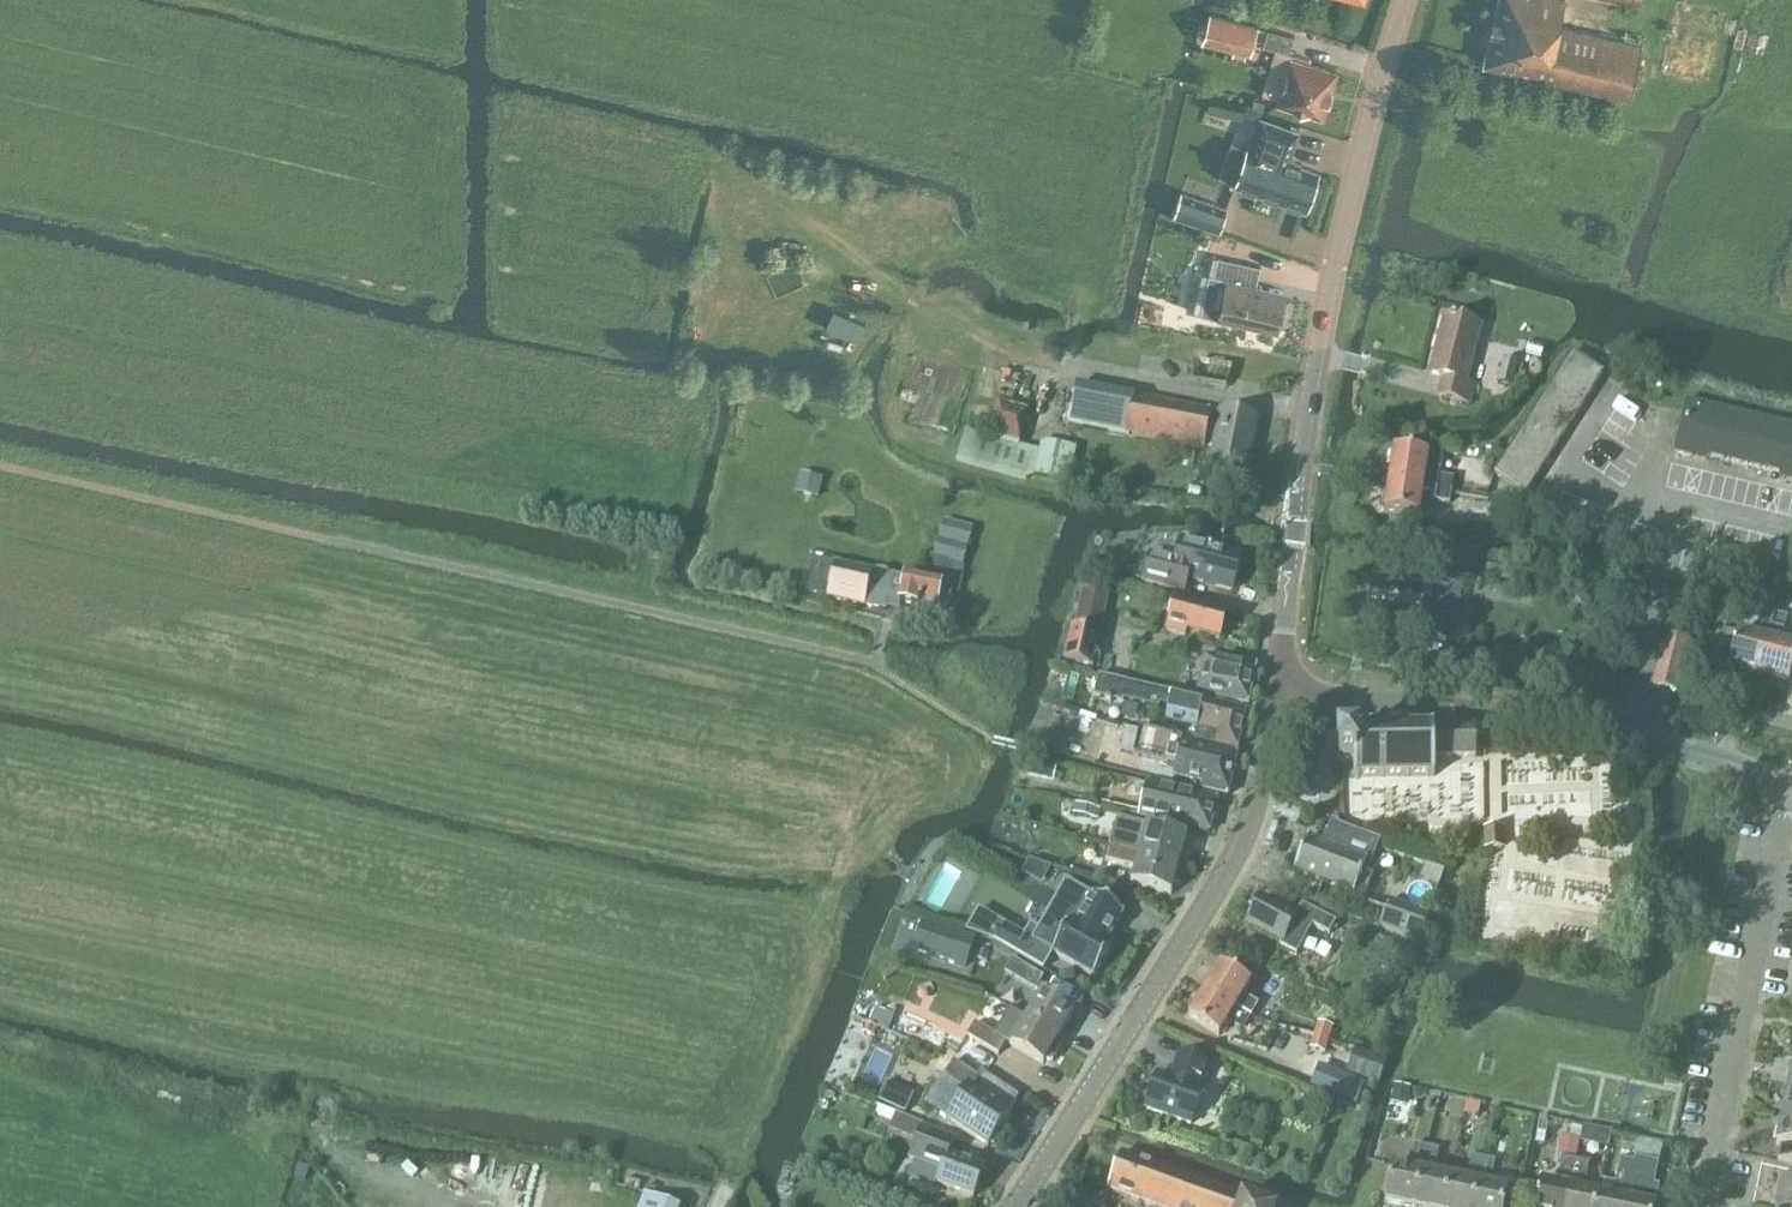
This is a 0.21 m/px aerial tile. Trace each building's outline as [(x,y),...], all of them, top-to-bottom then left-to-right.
[(1642,43),(1560,24),(1565,0),(1498,0),(1484,63),(1630,97),(1642,43)] [(1212,12),(1206,39),(1251,52),(1257,25),(1212,12)] [(1279,52),(1266,93),(1278,97),(1277,102),(1323,116),(1337,70),(1279,52)] [(1239,140),(1225,176),(1304,207),(1308,198),(1312,200),(1319,182),(1315,180),(1318,171),(1288,159),(1299,131),(1264,117),(1253,146),(1239,140)] [(1181,189),(1172,213),(1220,230),(1229,206),(1181,189)] [(1277,329),(1286,290),(1256,283),(1260,265),(1218,256),(1214,275),(1228,278),(1219,316),(1277,329)] [(862,323),(841,315),(834,332),(856,340),(862,323)] [(1469,404),(1474,385),(1466,383),(1481,325),(1445,316),(1430,375),(1444,378),(1439,396),(1469,404)] [(1563,366),(1596,387),(1604,373),(1572,353),(1563,366)] [(1231,367),(1196,360),(1192,382),(1227,389),(1231,367)] [(1512,388),(1517,363),(1502,360),(1497,385),(1512,388)] [(1555,380),(1587,400),(1596,387),(1563,366),(1555,380)] [(1546,393),(1578,414),(1587,400),(1555,380),(1546,393)] [(1126,435),(1134,397),(1079,387),(1071,424),(1126,435)] [(1537,406),(1570,427),(1578,414),(1546,393),(1537,406)] [(1221,414),(1134,397),(1126,435),(1204,449),(1207,436),(1216,438),(1211,464),(1247,471),(1257,419),(1221,412),(1221,414)] [(1687,403),(1674,454),(1691,458),(1692,453),(1791,477),(1791,428),(1687,403)] [(1529,420),(1561,441),(1570,427),(1537,406),(1529,420)] [(1520,433),(1552,454),(1561,441),(1529,420),(1520,433)] [(1034,450),(962,430),(954,459),(1026,479),(1034,450)] [(1511,447),(1544,468),(1552,454),(1520,433),(1511,447)] [(1068,482),(1074,450),(1040,443),(1034,475),(1068,482)] [(1503,460),(1535,481),(1544,468),(1511,447),(1503,460)] [(1389,481),(1453,491),(1472,494),(1474,481),(1440,476),(1441,472),(1426,470),(1428,456),(1394,451),(1389,481)] [(1535,481),(1503,460),(1494,474),(1526,494),(1535,481)] [(1419,517),(1421,501),(1437,503),(1438,502),(1451,503),(1453,491),(1389,481),(1385,512),(1419,517)] [(944,522),(935,557),(962,565),(972,529),(944,522)] [(1241,557),(1180,541),(1173,568),(1149,562),(1143,583),(1184,593),(1188,581),(1232,592),(1241,557)] [(828,598),(864,606),(866,595),(893,601),(916,606),(917,600),(937,604),(942,584),(905,576),(904,581),(836,566),(828,598)] [(1417,637),(1418,636),(1427,638),(1446,641),(1452,608),(1448,607),(1451,588),(1426,584),(1425,588),(1374,580),(1367,628),(1417,637)] [(1099,635),(1100,635),(1101,635),(1108,593),(1085,588),(1078,631),(1099,635)] [(1226,615),(1192,606),(1172,601),(1164,631),(1184,636),(1185,631),(1220,640),(1226,615)] [(1729,667),(1759,675),(1774,614),(1762,610),(1755,638),(1737,634),(1729,667)] [(1759,675),(1789,682),(1791,670),(1791,647),(1780,644),(1787,617),(1774,614),(1759,675)] [(1093,668),(1100,635),(1099,635),(1078,631),(1072,629),(1065,662),(1093,668)] [(1653,688),(1658,689),(1677,694),(1678,687),(1677,686),(1688,644),(1667,639),(1656,681),(1655,681),(1653,688)] [(1197,695),(1249,705),(1256,667),(1204,657),(1197,695)] [(1238,751),(1247,710),(1097,677),(1094,694),(1159,708),(1160,704),(1170,706),(1166,721),(1197,729),(1194,741),(1238,751)] [(1085,717),(1063,710),(1060,720),(1076,725),(1075,728),(1095,734),(1100,720),(1085,716),(1085,717)] [(1476,750),(1476,737),(1475,726),(1439,727),(1429,728),(1359,729),(1355,729),(1354,729),(1353,730),(1353,734),(1354,734),(1354,745),(1338,745),(1339,763),(1354,763),(1354,773),(1354,778),(1430,777),(1435,777),(1434,750),(1439,750),(1439,752),(1476,750)] [(1203,784),(1201,791),(1227,797),(1237,755),(1182,742),(1140,730),(1134,755),(1176,765),(1173,777),(1203,784)] [(1140,812),(1132,811),(1131,815),(1209,833),(1216,800),(1146,783),(1140,812)] [(1131,815),(1132,811),(1132,808),(1101,801),(1099,811),(1130,818),(1131,815)] [(1109,847),(1186,868),(1191,850),(1184,848),(1187,837),(1118,818),(1110,847),(1110,846),(1109,847)] [(1296,873),(1354,897),(1355,894),(1365,898),(1376,867),(1371,865),(1380,842),(1333,823),(1328,834),(1327,833),(1323,846),(1309,840),(1307,839),(1294,872),(1296,873)] [(1485,851),(1503,851),(1503,830),(1485,830),(1485,851)] [(1181,886),(1186,868),(1109,847),(1106,862),(1136,870),(1132,885),(1171,896),(1174,884),(1181,886)] [(1106,944),(1123,914),(1066,881),(1026,952),(1049,960),(1053,954),(1094,977),(1112,947),(1106,944)] [(1296,918),(1261,899),(1247,925),(1282,944),(1280,948),(1297,956),(1313,927),(1330,936),(1336,924),(1302,906),(1296,918)] [(1431,915),(1390,900),(1380,928),(1420,944),(1431,915)] [(977,939),(922,920),(912,951),(967,969),(977,939)] [(1036,991),(1044,978),(1013,960),(1005,973),(1036,991)] [(1221,966),(1205,992),(1246,1017),(1247,1017),(1249,1018),(1257,1006),(1243,997),(1251,984),(1221,966)] [(1242,1030),(1249,1018),(1247,1017),(1246,1017),(1205,992),(1189,1019),(1219,1036),(1228,1022),(1242,1030)] [(1026,1020),(1059,1038),(1074,1012),(1042,994),(1027,1019),(1026,1020)] [(888,1013),(877,1008),(871,1022),(907,1038),(913,1023),(909,1021),(910,1018),(890,1009),(888,1013)] [(1043,1064),(1059,1038),(1026,1020),(1027,1019),(1018,1014),(1011,1025),(1021,1030),(1011,1046),(1043,1064)] [(999,1055),(1006,1042),(975,1024),(967,1037),(999,1055)] [(1315,1036),(1328,1041),(1332,1028),(1319,1024),(1315,1036)] [(1328,1041),(1315,1036),(1311,1049),(1325,1053),(1328,1041)] [(1388,1060),(1387,1060),(1355,1049),(1347,1073),(1380,1084),(1388,1060)] [(1210,1065),(1179,1055),(1170,1079),(1158,1074),(1146,1109),(1191,1125),(1203,1090),(1201,1089),(1210,1065)] [(977,1077),(955,1063),(946,1077),(968,1092),(948,1121),(988,1148),(990,1145),(994,1145),(1000,1135),(999,1131),(1010,1115),(1008,1113),(1019,1097),(981,1072),(977,1077)] [(1390,1101),(1407,1105),(1411,1087),(1395,1083),(1390,1101)] [(914,1100),(888,1087),(879,1106),(905,1118),(914,1100)] [(1791,1119),(1791,1090),(1788,1089),(1782,1117),(1791,1119)] [(914,1146),(921,1127),(895,1117),(888,1136),(914,1146)] [(1782,1117),(1776,1146),(1791,1149),(1791,1119),(1782,1117)] [(985,1169),(949,1156),(955,1140),(921,1127),(909,1160),(942,1171),(937,1184),(973,1198),(985,1169)] [(1427,1147),(1415,1145),(1412,1161),(1415,1162),(1413,1170),(1393,1166),(1385,1202),(1407,1206),(1415,1206),(1427,1147)] [(1427,1147),(1415,1206),(1444,1206),(1450,1178),(1431,1174),(1433,1166),(1435,1166),(1439,1150),(1427,1147)] [(1122,1154),(1120,1159),(1118,1158),(1112,1173),(1115,1174),(1109,1191),(1154,1206),(1267,1206),(1122,1154)] [(1483,1159),(1472,1157),(1468,1173),(1471,1174),(1469,1182),(1450,1178),(1444,1206),(1473,1206),(1483,1159)] [(1576,1161),(1562,1158),(1556,1186),(1541,1183),(1536,1206),(1566,1206),(1576,1161)] [(1632,1173),(1625,1206),(1655,1206),(1640,1204),(1643,1191),(1652,1193),(1659,1163),(1635,1158),(1632,1173)] [(1483,1159),(1473,1206),(1504,1206),(1507,1190),(1487,1186),(1489,1177),(1492,1178),(1495,1162),(1483,1159)] [(1598,1195),(1583,1192),(1589,1164),(1576,1161),(1566,1206),(1596,1206),(1598,1195)] [(1632,1173),(1618,1170),(1613,1198),(1598,1195),(1596,1206),(1625,1206),(1632,1173)] [(1778,1206),(1791,1206),(1791,1184),(1783,1182),(1778,1206)] [(639,1206),(677,1206),(645,1194),(639,1206)]
